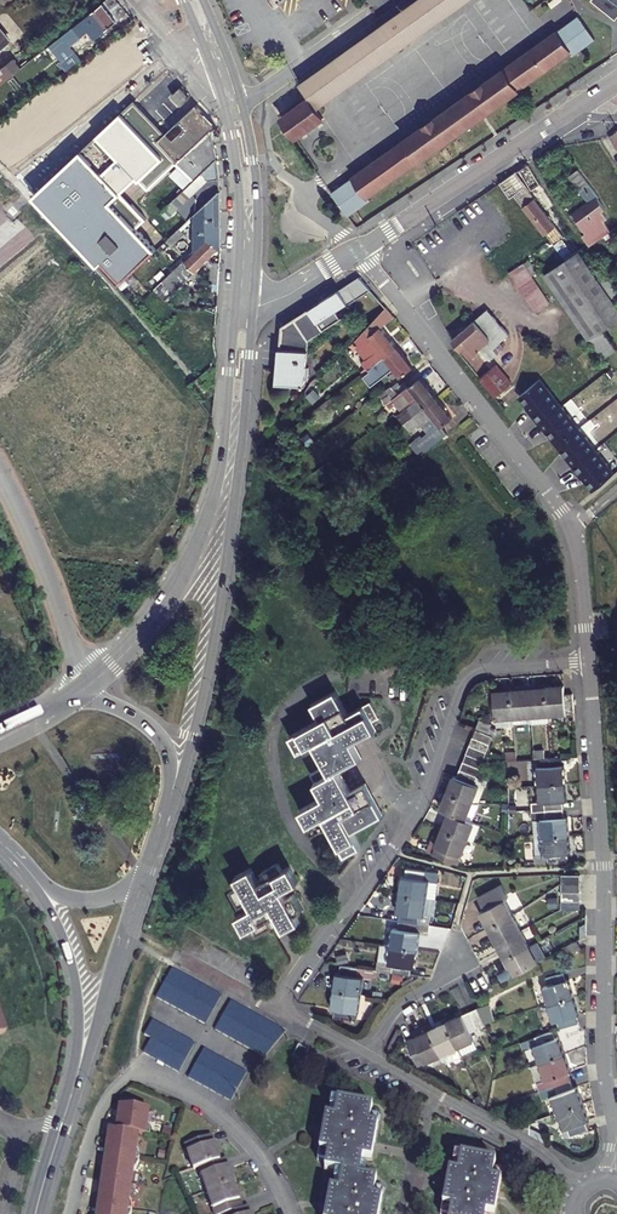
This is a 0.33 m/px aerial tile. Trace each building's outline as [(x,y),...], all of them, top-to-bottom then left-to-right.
[(300,84),(309,98),(316,107),(468,0),(419,0),(396,16),(356,44),(300,84)] [(527,3),(534,10),(546,1),(545,0),(531,0),(527,3)] [(596,0),(616,18),(616,0),(596,0)] [(115,24),(101,7),(61,38),(69,48),(88,34),(94,42),(115,24)] [(570,54),(572,57),(596,40),(578,18),(331,194),(348,217),(370,200),(369,197),(570,54)] [(67,73),(71,69),(81,62),(74,54),(60,65),(67,73)] [(11,79),(22,70),(14,60),(3,68),(11,79)] [(201,101),(168,67),(86,140),(99,153),(122,177),(201,101)] [(309,98),(282,118),(297,137),(323,118),(316,107),(309,98)] [(178,123),(167,133),(157,142),(160,145),(177,164),(188,154),(213,132),(216,129),(196,106),(178,123)] [(215,144),(213,132),(188,154),(194,161),(215,144)] [(124,187),(84,142),(34,187),(119,281),(159,245),(114,199),(124,187)] [(579,170),(587,181),(598,173),(591,163),(593,161),(580,142),(561,145),(579,170)] [(194,161),(188,154),(177,164),(194,182),(217,159),(215,144),(194,161)] [(221,190),(217,159),(194,182),(162,212),(168,219),(195,194),(205,205),(221,190)] [(508,190),(515,201),(522,203),(535,218),(546,211),(533,191),(541,185),(528,165),(509,178),(503,182),(506,187),(508,190)] [(587,181),(579,170),(569,176),(588,203),(574,214),(582,225),(585,223),(588,227),(581,232),(591,246),(608,234),(612,231),(606,223),(604,220),(607,218),(602,211),(607,208),(598,196),(587,181)] [(509,198),(515,201),(508,190),(506,187),(503,182),(500,184),(503,189),(509,198)] [(607,208),(611,205),(616,211),(616,182),(598,196),(607,208)] [(163,242),(181,261),(210,234),(222,246),(221,190),(205,205),(166,239),(163,242)] [(515,201),(519,206),(529,222),(535,218),(522,203),(515,201)] [(546,211),(535,218),(546,232),(549,230),(557,243),(564,239),(555,225),(546,211)] [(616,227),(616,215),(606,223),(612,231),(616,227)] [(546,232),(535,218),(529,222),(539,237),(546,232)] [(210,234),(181,261),(154,287),(166,299),(222,246),(210,234)] [(153,251),(140,263),(145,269),(159,257),(153,251)] [(616,301),(616,280),(609,269),(606,271),(599,275),(590,262),(583,251),(575,257),(570,260),(546,275),(562,298),(588,338),(598,353),(613,342),(605,329),(616,321),(616,304),(616,302),(616,301)] [(599,275),(606,271),(597,258),(590,262),(599,275)] [(527,298),(542,288),(526,265),(511,274),(527,298)] [(210,289),(219,290),(221,267),(212,267),(208,270),(211,274),(210,289)] [(361,277),(310,309),(323,330),(342,318),(337,310),(349,303),(350,304),(372,290),(361,277)] [(542,288),(527,298),(538,313),(552,303),(542,288)] [(359,316),(369,326),(381,313),(369,301),(359,316)] [(382,327),(395,317),(388,307),(381,313),(369,326),(355,341),(367,358),(364,360),(370,369),(398,347),(382,327)] [(310,309),(283,326),(279,382),(308,383),(311,339),(323,330),(310,309)] [(509,333),(489,310),(455,340),(463,351),(469,345),(481,361),(473,368),(484,381),(496,370),(497,369),(490,360),(499,353),(495,348),(511,334),(509,333)] [(398,347),(370,369),(371,370),(376,376),(392,364),(402,376),(414,367),(398,347)] [(505,408),(522,393),(506,373),(501,376),(496,370),(484,381),(505,408)] [(420,398),(403,411),(410,420),(438,398),(421,377),(410,386),(420,398)] [(519,396),(531,410),(529,412),(539,423),(541,422),(561,405),(540,380),(519,396)] [(438,398),(410,420),(415,427),(432,414),(442,426),(453,417),(438,398)] [(561,405),(541,422),(557,445),(579,428),(561,405)] [(422,443),(427,448),(447,432),(442,426),(422,443)] [(614,474),(579,428),(557,445),(592,491),(614,474)] [(380,812),(363,780),(349,788),(337,766),(359,754),(351,738),(364,730),(373,725),(369,718),(375,714),(366,696),(342,709),(330,688),(308,701),(316,716),(286,734),(295,749),(309,742),(321,763),(306,771),(319,794),(296,807),(310,831),(326,822),(343,853),(360,844),(351,828),(380,812)] [(566,716),(564,695),(564,688),(545,690),(548,717),(566,716)] [(529,691),(531,719),(548,717),(545,690),(529,691)] [(514,720),(531,719),(529,691),(512,693),(514,720)] [(497,721),(514,720),(512,693),(495,694),(497,721)] [(566,716),(575,715),(573,694),(564,695),(566,716)] [(475,723),(470,736),(487,742),(491,728),(475,723)] [(484,750),(487,742),(470,736),(467,744),(484,750)] [(467,744),(464,752),(482,758),(483,754),(484,750),(467,744)] [(482,758),(464,752),(461,761),(479,767),(482,758)] [(540,755),(540,763),(557,761),(557,753),(551,754),(540,755)] [(557,761),(540,763),(537,763),(538,782),(565,781),(564,760),(557,761)] [(461,761),(458,769),(475,775),(476,775),(479,767),(461,761)] [(475,775),(458,769),(455,777),(472,782),(475,775)] [(472,782),(455,777),(450,775),(444,792),(470,800),(476,783),(472,782)] [(540,801),(544,800),(561,798),(567,797),(565,781),(538,782),(540,801)] [(438,808),(445,811),(464,818),(469,803),(470,800),(444,792),(438,808)] [(561,798),(544,800),(544,808),(561,807),(561,798)] [(541,816),(542,834),(569,832),(568,813),(562,814),(561,807),(544,808),(533,809),(534,816),(541,816)] [(464,818),(445,811),(438,829),(464,839),(471,842),(477,823),(464,818)] [(534,835),(542,834),(541,816),(534,816),(534,835)] [(438,829),(429,852),(455,862),(464,839),(438,829)] [(543,852),(535,853),(536,861),(565,858),(564,850),(570,849),(569,832),(542,834),(543,852)] [(534,835),(535,853),(543,852),(542,834),(534,835)] [(275,911),(283,925),(298,917),(295,910),(302,907),(294,892),(287,895),(283,888),(295,881),(287,864),(280,868),(276,861),(260,870),(263,877),(257,881),(250,866),(233,874),(237,882),(231,885),(240,901),(246,898),(249,904),(236,911),(245,927),(252,923),(256,931),(272,922),(268,914),(275,911)] [(392,894),(420,897),(423,879),(432,880),(433,873),(402,869),(401,876),(395,876),(392,894)] [(577,883),(577,875),(558,875),(558,883),(577,883)] [(423,879),(420,897),(430,898),(432,880),(423,879)] [(558,892),(577,892),(578,892),(577,883),(558,883),(558,892)] [(577,901),(577,892),(558,892),(557,892),(558,901),(577,901)] [(389,919),(401,921),(419,923),(428,924),(432,898),(430,898),(420,897),(392,894),(389,919)] [(485,929),(510,916),(502,901),(477,915),(485,929)] [(577,901),(558,901),(558,910),(577,909),(577,901)] [(510,916),(485,929),(494,946),(519,932),(510,916)] [(419,923),(401,921),(400,927),(391,926),(389,945),(416,949),(418,933),(419,923)] [(419,923),(418,933),(427,933),(428,924),(419,923)] [(369,940),(371,931),(350,929),(349,938),(369,940)] [(502,959),(527,946),(519,932),(494,946),(502,959)] [(578,947),(575,940),(560,947),(564,954),(578,947)] [(535,941),(527,946),(502,959),(510,975),(543,956),(535,941)] [(393,965),(392,973),(409,975),(410,967),(413,967),(416,949),(389,945),(381,944),(379,963),(393,965)] [(225,995),(175,966),(159,995),(209,1023),(225,995)] [(363,969),(346,966),(345,974),(362,976),(363,969)] [(535,987),(551,982),(549,973),(533,978),(535,987)] [(367,977),(362,976),(345,974),(340,974),(338,991),(364,995),(367,977)] [(551,982),(535,987),(530,988),(536,1006),(563,998),(557,980),(551,982)] [(341,1010),(357,1011),(362,1012),(364,995),(338,991),(335,1009),(341,1010)] [(547,1026),(563,1021),(569,1019),(563,998),(536,1006),(542,1027),(547,1026)] [(217,1029),(265,1056),(289,1031),(271,1021),(271,1022),(267,1019),(234,1000),(217,1029)] [(477,1008),(483,1021),(499,1013),(493,1001),(477,1008)] [(483,1021),(477,1008),(471,1011),(478,1027),(485,1024),(483,1021)] [(356,1021),(357,1011),(341,1010),(340,1019),(356,1021)] [(471,1011),(461,1016),(469,1031),(478,1027),(471,1011)] [(469,1031),(461,1016),(444,1024),(456,1050),(459,1049),(474,1042),(469,1031)] [(145,1050),(182,1070),(198,1042),(155,1018),(147,1032),(154,1036),(145,1050)] [(565,1026),(563,1021),(547,1026),(549,1030),(565,1026)] [(428,1032),(440,1057),(456,1050),(444,1024),(428,1032)] [(411,1040),(423,1065),(440,1057),(428,1032),(411,1040)] [(543,1032),(528,1038),(531,1047),(546,1041),(543,1032)] [(546,1041),(531,1047),(538,1063),(564,1054),(557,1036),(546,1041)] [(423,1065),(411,1040),(402,1045),(409,1060),(410,1059),(415,1069),(423,1065)] [(477,1050),(474,1042),(459,1049),(463,1056),(477,1050)] [(311,1052),(301,1046),(294,1057),(305,1063),(311,1052)] [(249,1071),(207,1047),(190,1075),(233,1099),(249,1071)] [(538,1063),(545,1081),(560,1075),(570,1071),(564,1054),(538,1063)] [(545,1081),(547,1087),(563,1082),(560,1075),(545,1081)] [(547,1087),(550,1094),(566,1088),(563,1082),(547,1087)] [(566,1088),(550,1094),(545,1096),(551,1112),(577,1103),(571,1086),(566,1088)] [(558,1130),(579,1122),(584,1120),(577,1103),(551,1112),(558,1130)] [(126,1105),(125,1111),(122,1111),(120,1121),(123,1121),(122,1131),(114,1130),(114,1136),(111,1135),(109,1146),(112,1146),(109,1165),(106,1164),(105,1174),(108,1175),(106,1186),(103,1185),(102,1196),(105,1196),(102,1213),(132,1213),(133,1213),(133,1211),(134,1208),(134,1205),(134,1202),(133,1199),(132,1197),(131,1196),(135,1171),(136,1172),(137,1170),(139,1167),(140,1165),(141,1162),(141,1159),(141,1156),(141,1154),(141,1151),(139,1149),(139,1148),(138,1148),(140,1134),(152,1135),(152,1132),(152,1130),(152,1128),(151,1126),(150,1124),(149,1123),(152,1109),(126,1105)] [(374,1181),(364,1179),(366,1170),(360,1169),(361,1162),(368,1163),(372,1142),(375,1119),(368,1118),(369,1110),(327,1105),(325,1115),(331,1116),(330,1123),(321,1122),(314,1165),(321,1166),(320,1174),(332,1176),(331,1185),(336,1185),(335,1194),(326,1193),(324,1213),(376,1213),(381,1189),(373,1188),(374,1181)] [(558,1130),(562,1138),(582,1130),(579,1122),(558,1130)] [(197,1169),(218,1160),(209,1137),(184,1147),(192,1171),(197,1169)] [(488,1213),(493,1213),(495,1213),(503,1171),(497,1170),(498,1162),(460,1156),(458,1164),(463,1165),(462,1172),(454,1171),(446,1213),(450,1213),(488,1213)] [(222,1159),(218,1160),(197,1169),(206,1194),(232,1184),(222,1159)] [(242,1210),(232,1184),(206,1194),(214,1213),(230,1213),(242,1210)]
